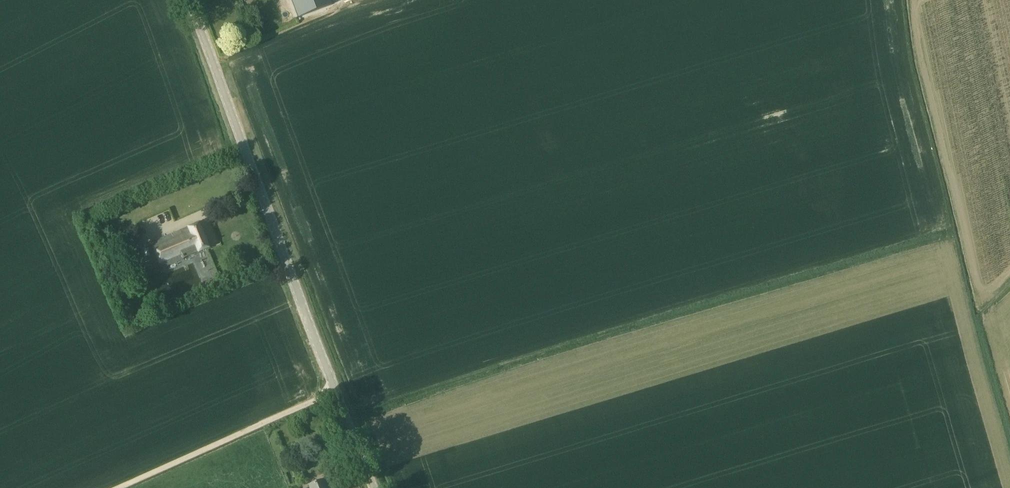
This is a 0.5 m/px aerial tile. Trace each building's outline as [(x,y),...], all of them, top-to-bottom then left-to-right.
[(297,17),(331,5),(329,0),(291,0),(297,17)] [(198,251),(198,252),(208,248),(198,223),(187,228),(188,228),(180,231),(180,232),(151,243),(161,267),(183,258),(183,257),(198,251)] [(326,480),(310,486),(311,487),(329,487),(326,480)]
